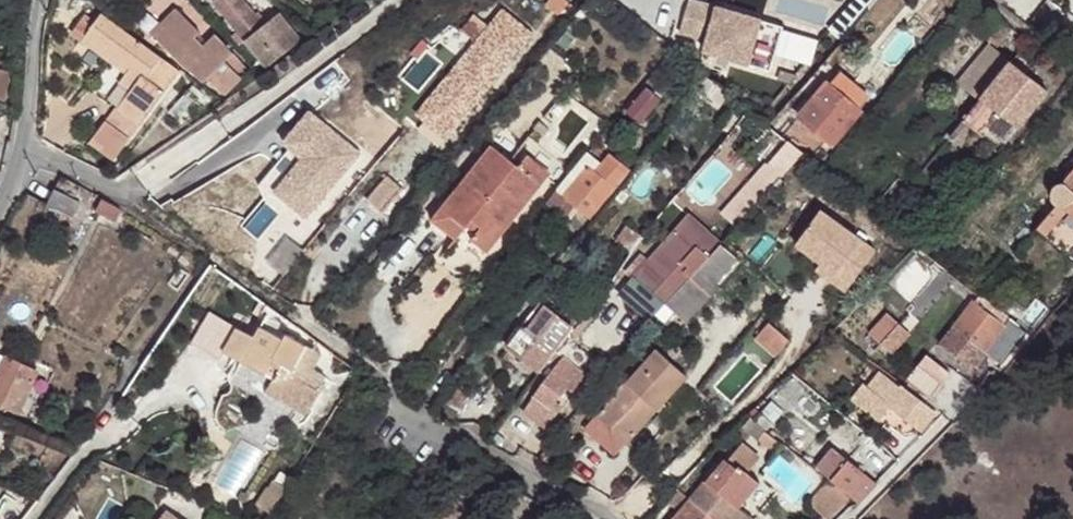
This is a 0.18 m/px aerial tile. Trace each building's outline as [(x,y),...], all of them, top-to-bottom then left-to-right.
[(300,38),(280,12),(264,22),(245,0),(213,0),(238,29),(232,34),(240,43),(245,38),(265,63),(300,38)] [(690,21),(716,31),(712,42),(754,59),(759,46),(781,55),(793,25),(730,0),(698,0),(690,21)] [(946,0),(931,0),(917,17),(931,29),(952,5),(946,0)] [(536,29),(505,3),(415,108),(446,134),(536,29)] [(177,4),(151,34),(205,81),(208,76),(226,91),(245,70),(246,64),(215,36),(209,42),(197,32),(203,26),(177,4)] [(1014,29),(992,12),(979,31),(1000,48),(1014,29)] [(179,72),(101,15),(96,23),(85,15),(77,26),(88,33),(143,75),(129,93),(115,112),(113,111),(103,125),(127,142),(179,72)] [(558,43),(567,50),(577,36),(569,30),(558,43)] [(88,33),(80,43),(124,76),(118,84),(129,93),(143,75),(88,33)] [(759,46),(754,59),(776,68),(781,55),(759,46)] [(984,99),(1013,63),(994,46),(965,80),(970,84),(968,87),(984,99)] [(1049,91),(1013,63),(984,99),(1019,126),(1049,91)] [(0,66),(0,94),(10,96),(16,69),(0,66)] [(831,86),(860,110),(871,98),(842,73),(831,86)] [(862,112),(860,110),(831,86),(828,84),(800,117),(834,145),(862,112)] [(642,125),(661,100),(648,89),(627,113),(642,125)] [(178,117),(196,99),(184,90),(168,110),(178,117)] [(1019,126),(984,99),(963,122),(970,127),(982,136),(990,129),(1005,142),(1019,126)] [(361,151),(310,107),(286,135),(305,152),(275,186),(307,213),(361,151)] [(964,144),(970,127),(963,122),(953,135),(964,144)] [(103,125),(85,150),(109,167),(127,142),(103,125)] [(791,142),(777,157),(789,168),(804,152),(791,142)] [(494,151),(490,147),(432,222),(455,241),(459,236),(439,221),(494,151)] [(439,221),(459,236),(470,223),(479,230),(471,241),(487,254),(540,187),(516,168),(494,151),(439,221)] [(516,168),(540,187),(549,176),(525,157),(516,168)] [(559,196),(593,223),(632,174),(613,158),(604,169),(590,157),(559,196)] [(1061,192),(1058,192),(1054,194),(1052,197),(1051,200),(1050,203),(1051,207),(1053,210),(1055,212),(1037,234),(1047,242),(1067,217),(1072,223),(1072,177),(1061,192)] [(49,200),(76,215),(86,199),(59,183),(51,197),(49,200)] [(559,196),(547,211),(581,238),(593,223),(559,196)] [(121,210),(104,202),(101,210),(118,219),(121,210)] [(822,207),(796,238),(834,270),(837,267),(850,278),(874,249),(822,207)] [(721,243),(688,215),(634,276),(653,293),(697,245),(709,256),(721,243)] [(627,229),(614,245),(627,255),(639,239),(627,229)] [(697,245),(653,293),(687,324),(720,288),(713,282),(735,256),(721,243),(709,256),(697,245)] [(850,278),(837,267),(834,270),(829,277),(842,288),(850,278)] [(1025,327),(983,295),(941,350),(970,372),(986,352),(998,361),(1025,327)] [(565,332),(534,308),(499,352),(530,377),(565,332)] [(209,315),(192,348),(225,364),(227,359),(242,332),(209,315)] [(889,316),(869,335),(881,346),(900,327),(889,316)] [(264,332),(287,344),(291,336),(268,324),(264,332)] [(893,356),(911,337),(900,327),(881,346),(893,356)] [(786,338),(775,328),(764,340),(776,350),(786,338)] [(242,332),(227,359),(285,390),(279,400),(311,417),(313,413),(319,416),(332,392),(325,388),(330,379),(314,371),(323,353),(291,336),(287,344),(264,332),(259,341),(242,332)] [(786,338),(776,350),(780,354),(790,341),(786,338)] [(656,345),(595,409),(626,438),(686,375),(656,345)] [(702,349),(698,356),(703,360),(707,354),(702,349)] [(0,351),(0,398),(23,409),(41,371),(0,351)] [(562,358),(522,414),(547,432),(563,410),(554,404),(562,392),(571,398),(587,375),(562,358)] [(919,368),(943,387),(949,379),(926,359),(919,368)] [(932,400),(943,387),(919,368),(908,381),(932,400)] [(877,392),(888,378),(879,371),(868,385),(877,392)] [(903,389),(888,378),(877,392),(868,385),(865,383),(852,399),(879,420),(891,405),(922,430),(936,412),(905,387),(903,389)] [(758,418),(769,427),(785,409),(775,399),(758,418)] [(626,438),(595,409),(581,423),(612,452),(626,438)] [(724,460),(708,480),(726,495),(739,506),(759,482),(746,472),(757,459),(741,445),(727,461),(724,460)] [(835,452),(821,469),(834,479),(846,461),(835,452)] [(846,461),(834,479),(860,501),(876,483),(848,461),(846,461)] [(825,475),(804,500),(827,518),(828,518),(848,494),(825,475)] [(161,502),(172,484),(154,476),(145,491),(161,502)] [(694,497),(718,518),(729,518),(732,515),(738,508),(739,506),(726,495),(708,480),(694,497)] [(678,516),(681,518),(718,518),(694,497),(679,485),(670,496),(684,509),(678,516)] [(170,507),(162,518),(187,518),(170,507)] [(732,515),(737,518),(750,518),(738,508),(732,515)]
